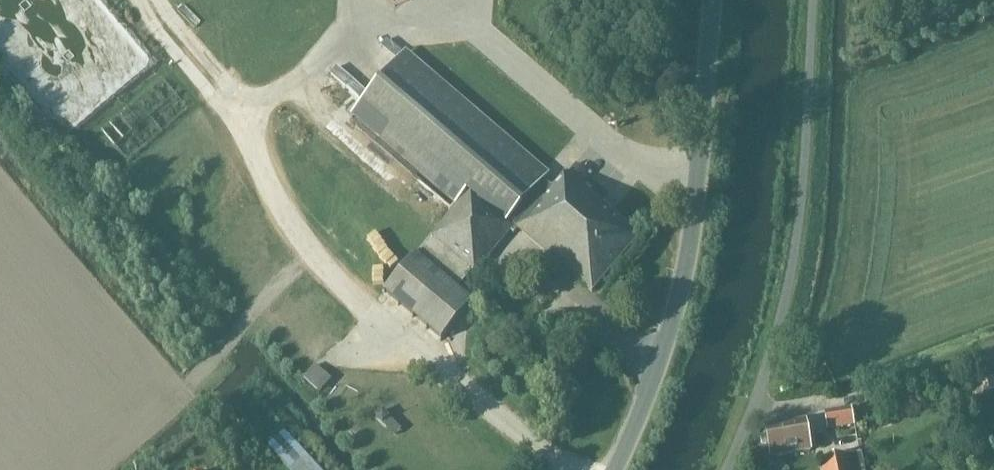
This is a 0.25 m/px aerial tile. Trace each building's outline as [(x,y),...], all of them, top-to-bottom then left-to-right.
[(133,3),(121,15),(137,31),(149,20),(133,3)] [(162,65),(173,58),(152,24),(141,31),(162,65)] [(592,292),(640,235),(566,173),(553,188),(400,58),(362,103),(468,193),(432,235),(476,273),(511,231),(515,234),(518,229),(592,292)] [(448,60),(434,75),(471,109),(485,94),(448,60)] [(416,253),(385,290),(443,338),(474,300),(416,253)] [(852,408),(824,413),(827,430),(855,426),(852,408)] [(376,417),(383,425),(390,418),(383,411),(376,417)] [(806,420),(766,427),(771,457),(811,450),(806,420)] [(820,461),(822,469),(852,469),(849,454),(820,461)]
